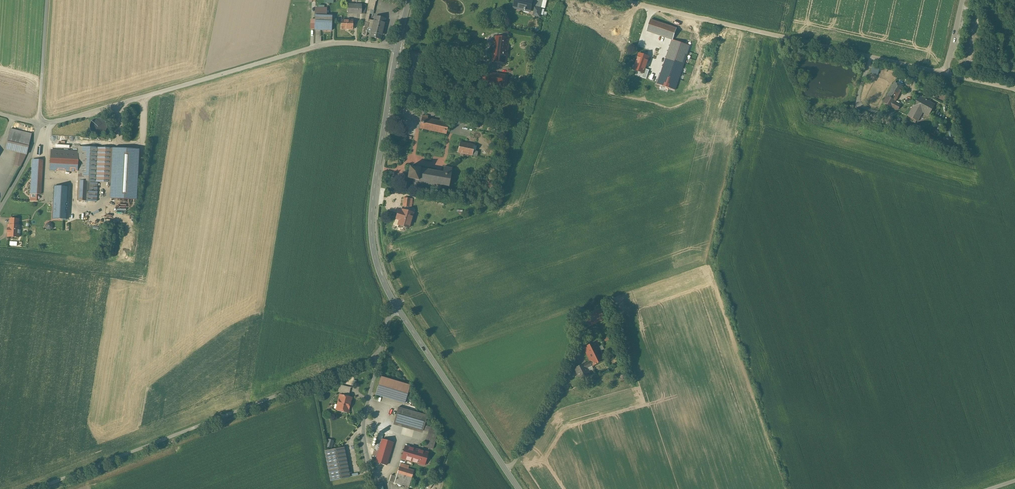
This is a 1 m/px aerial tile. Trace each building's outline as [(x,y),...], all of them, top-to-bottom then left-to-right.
[(361,35),(366,36),(367,31),(367,28),(373,29),(374,21),(368,19),(371,10),(373,10),(375,2),(376,2),(376,0),(369,0),(361,35)] [(514,7),(530,11),(533,0),(516,0),(514,7)] [(365,4),(347,4),(347,13),(364,13),(365,4)] [(327,15),(315,15),(315,30),(331,31),(332,16),(327,15)] [(385,19),(375,17),(374,21),(373,29),(371,37),(380,39),(385,19)] [(353,20),(342,20),(341,29),(352,29),(353,20)] [(677,29),(651,20),(647,31),(672,39),(656,84),(677,91),(693,46),(673,40),(677,29)] [(682,39),(684,40),(686,40),(689,40),(691,38),(692,36),(693,34),(692,31),(691,29),(689,28),(687,27),(684,27),(682,28),(680,30),(679,32),(679,35),(680,37),(682,39)] [(510,38),(496,36),(492,62),(506,64),(510,38)] [(641,48),(635,65),(649,70),(651,70),(652,67),(650,67),(655,53),(641,48)] [(645,81),(649,70),(635,65),(631,77),(645,81)] [(508,75),(485,72),(483,86),(506,89),(508,75)] [(903,87),(894,82),(883,102),(892,107),(903,87)] [(935,104),(915,94),(914,96),(917,98),(907,116),(914,119),(913,121),(915,123),(916,121),(917,121),(922,112),(929,115),(935,104)] [(439,121),(427,119),(428,116),(422,115),(419,129),(420,129),(446,134),(449,120),(440,118),(439,121)] [(5,149),(17,153),(26,155),(31,134),(11,129),(5,149)] [(474,145),(460,142),(457,153),(472,156),(472,155),(477,156),(478,152),(473,151),(474,145)] [(50,170),(79,172),(83,172),(85,147),(79,147),(78,151),(51,150),(50,170)] [(113,148),(85,147),(83,172),(79,172),(77,201),(96,202),(97,182),(111,183),(112,183),(113,148)] [(139,150),(113,148),(112,183),(111,183),(112,183),(111,199),(137,200),(139,150)] [(21,166),(26,155),(17,153),(14,165),(21,166)] [(42,160),(33,159),(30,201),(36,201),(37,194),(41,194),(42,160)] [(443,173),(420,169),(421,167),(415,166),(415,168),(409,167),(409,171),(408,171),(408,175),(407,179),(413,180),(412,185),(439,190),(440,190),(441,183),(449,184),(448,187),(449,187),(452,168),(451,168),(444,167),(443,173)] [(69,187),(55,187),(54,219),(68,219),(69,187)] [(413,213),(402,210),(402,211),(399,210),(397,219),(399,220),(398,225),(408,228),(413,213)] [(10,225),(9,225),(9,229),(8,229),(7,233),(9,233),(9,236),(18,237),(18,234),(20,234),(20,230),(19,230),(19,226),(18,226),(10,225)] [(604,319),(599,308),(583,316),(589,326),(604,319)] [(584,348),(591,362),(593,366),(605,360),(596,342),(584,348)] [(586,369),(593,366),(591,362),(585,365),(584,364),(575,369),(581,380),(590,376),(586,369)] [(410,385),(381,377),(376,395),(405,403),(410,385)] [(349,387),(340,385),(338,392),(348,394),(349,387)] [(351,398),(340,395),(338,405),(339,406),(338,409),(337,409),(336,410),(348,412),(351,398)] [(377,404),(374,406),(383,416),(386,414),(377,404)] [(394,421),(423,430),(424,425),(427,416),(399,407),(394,421)] [(438,429),(424,425),(423,430),(428,432),(424,446),(433,449),(438,429)] [(393,443),(382,440),(375,462),(386,465),(393,443)] [(402,458),(411,461),(416,462),(424,465),(428,453),(405,446),(402,458)] [(341,449),(326,452),(332,482),(347,479),(341,449)] [(409,487),(416,462),(411,461),(408,469),(399,466),(399,468),(397,467),(395,476),(391,475),(389,481),(409,487)] [(432,480),(427,486),(431,488),(435,482),(432,480)]
